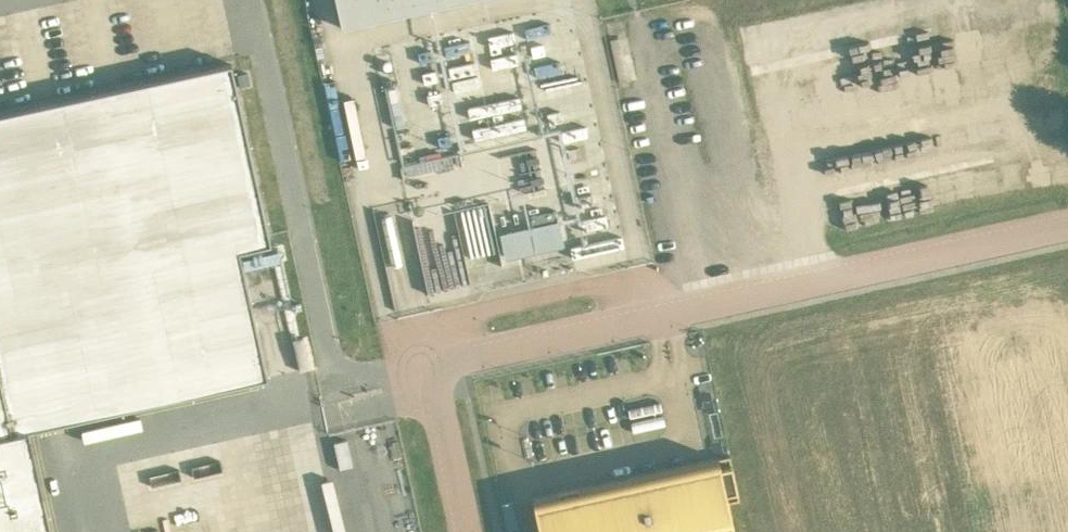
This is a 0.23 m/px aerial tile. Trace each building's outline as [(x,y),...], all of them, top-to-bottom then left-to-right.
[(342,27),(466,0),(335,0),(342,27)] [(51,531),(29,430),(268,378),(240,250),(271,243),(269,233),(231,63),(0,114),(0,531),(49,531),(51,531)] [(730,456),(578,489),(578,492),(559,496),(558,493),(533,499),(540,531),(735,531),(728,499),(739,497),(730,456)]
